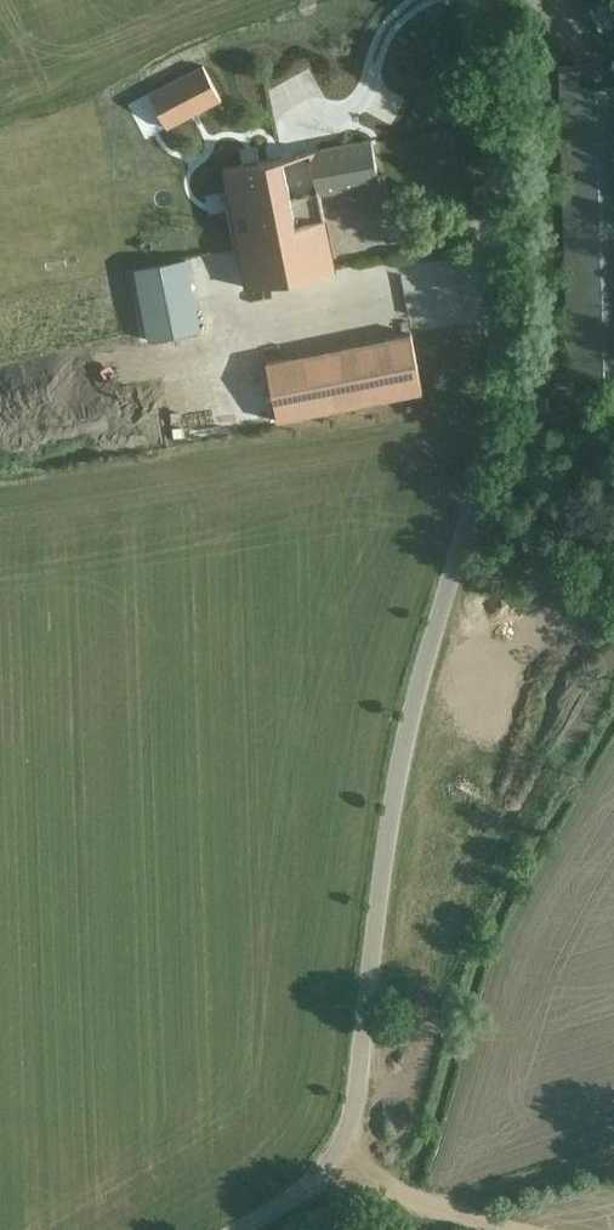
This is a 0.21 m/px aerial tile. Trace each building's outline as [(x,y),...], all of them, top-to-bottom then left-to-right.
[(569,384),(569,388),(613,388),(613,88),(602,88),(602,70),(568,70),(569,384)] [(200,73),(154,98),(169,124),(214,98),(200,73)] [(358,82),(317,90),(327,137),(367,130),(358,82)] [(387,180),(379,136),(229,163),(251,285),(337,270),(323,192),(387,180)] [(178,167),(123,177),(156,351),(203,342),(201,329),(219,326),(214,299),(203,301),(178,167)] [(451,406),(441,344),(291,370),(302,432),(451,406)]
